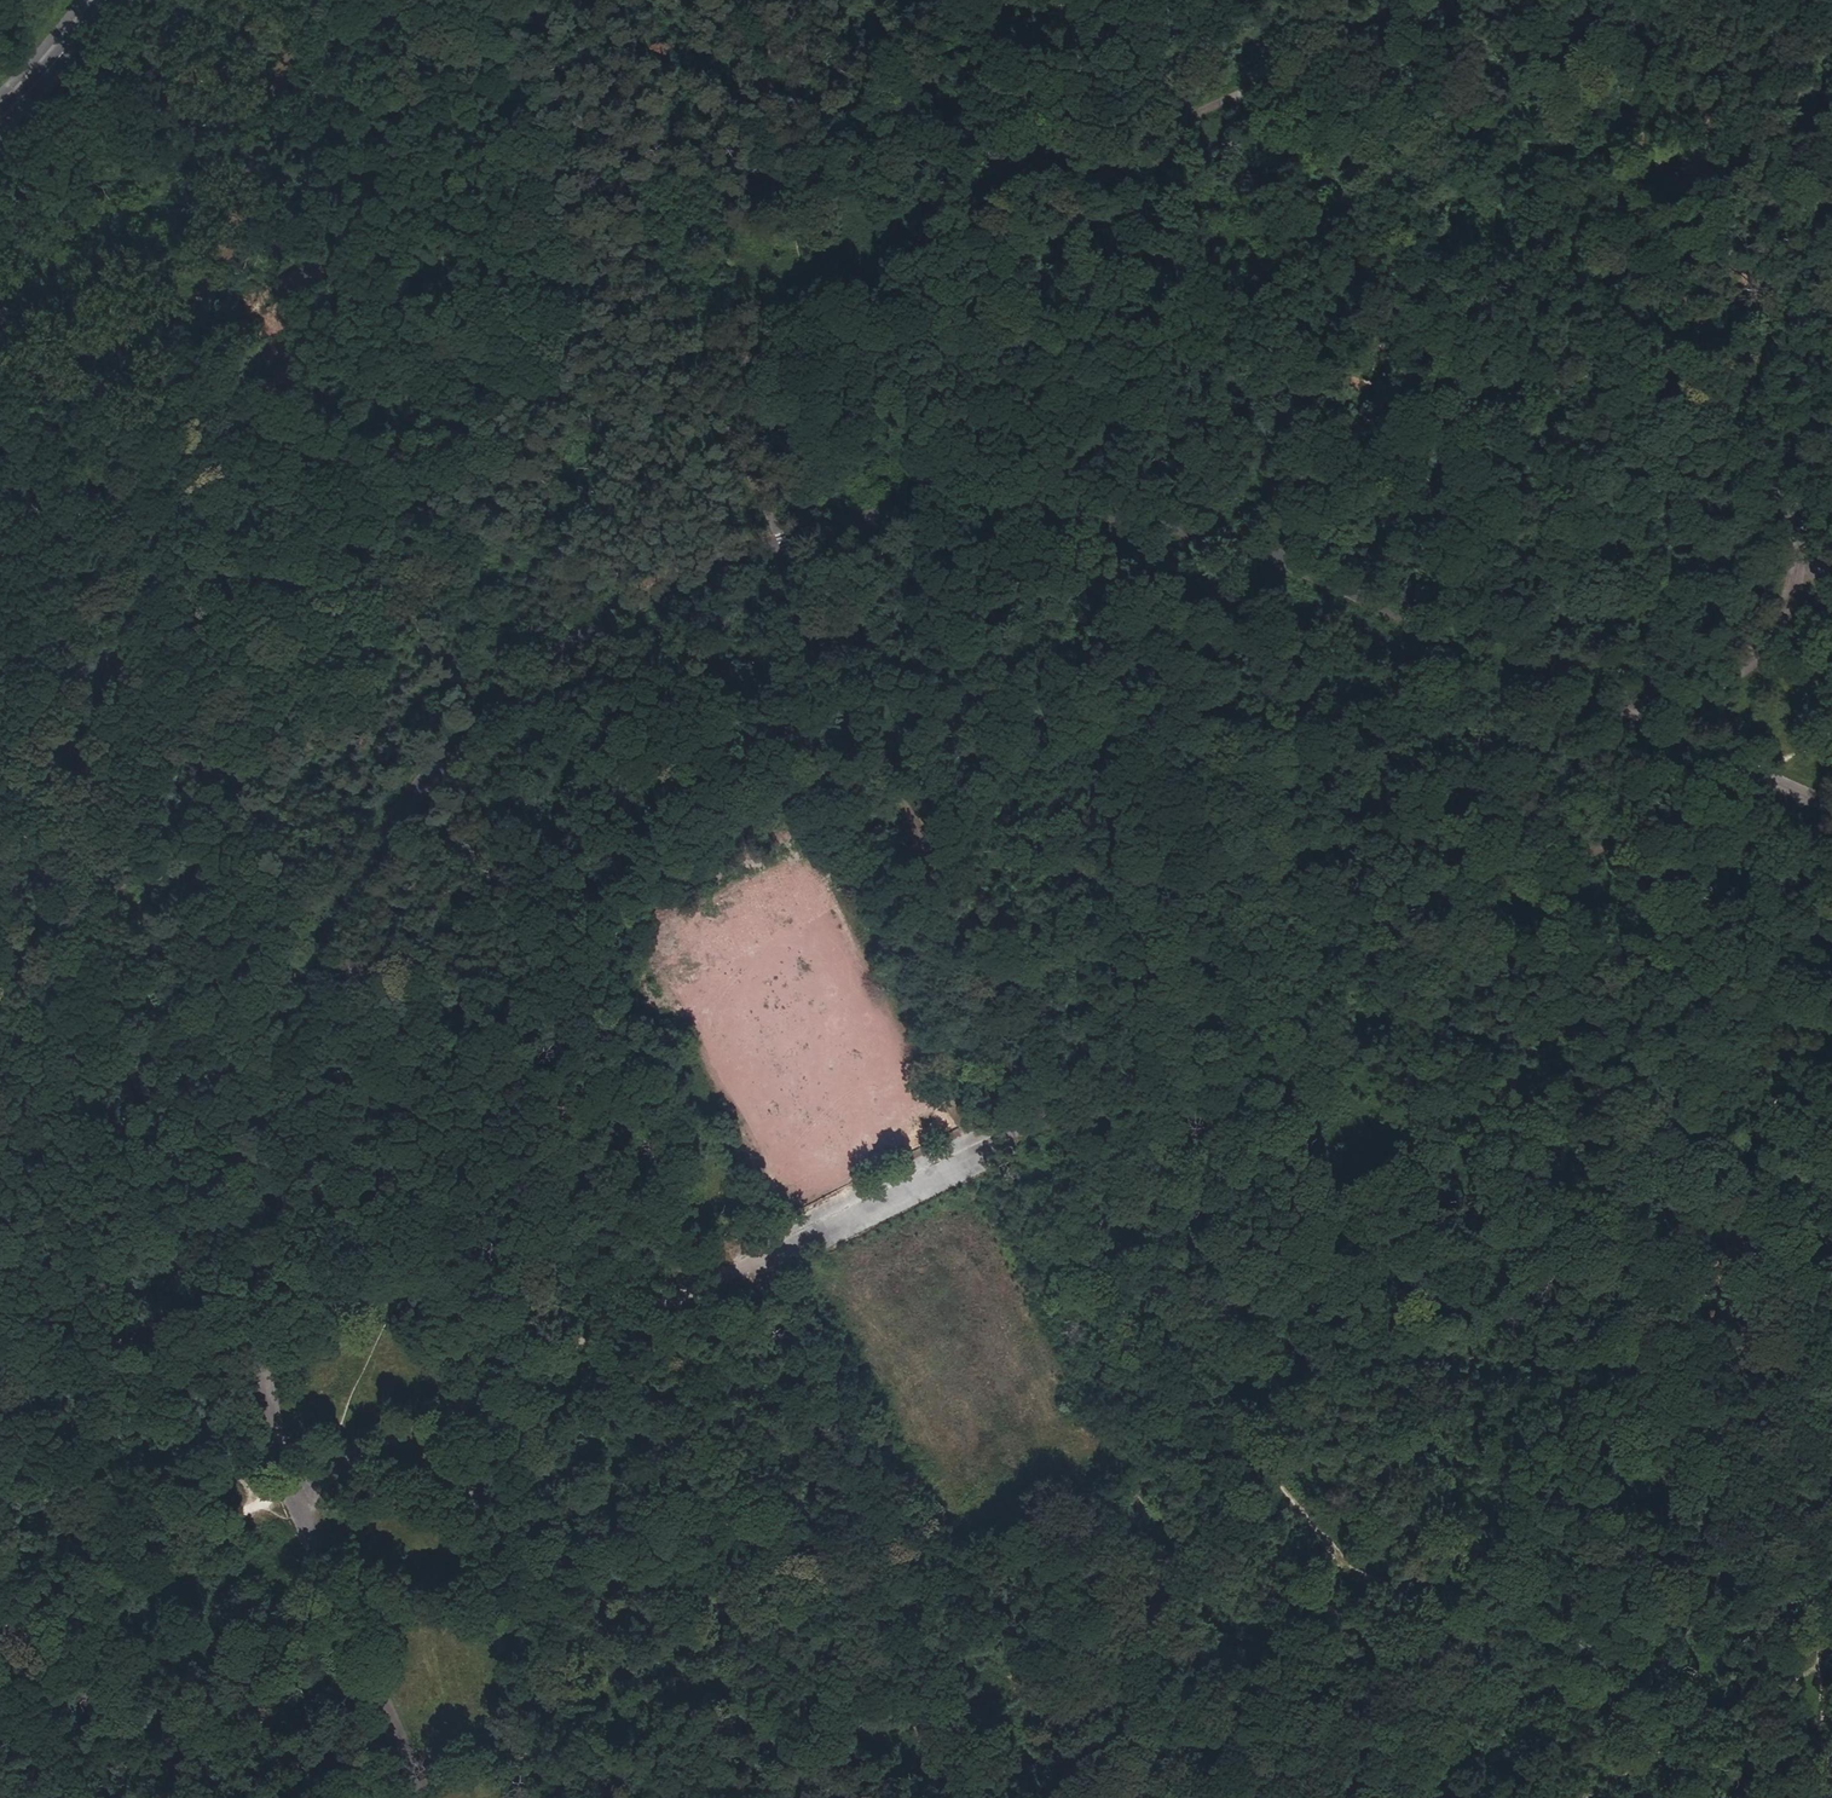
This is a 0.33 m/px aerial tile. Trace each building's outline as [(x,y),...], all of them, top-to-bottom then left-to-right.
[(793,1292),(779,1299),(789,1318),(802,1311),(793,1292)]
